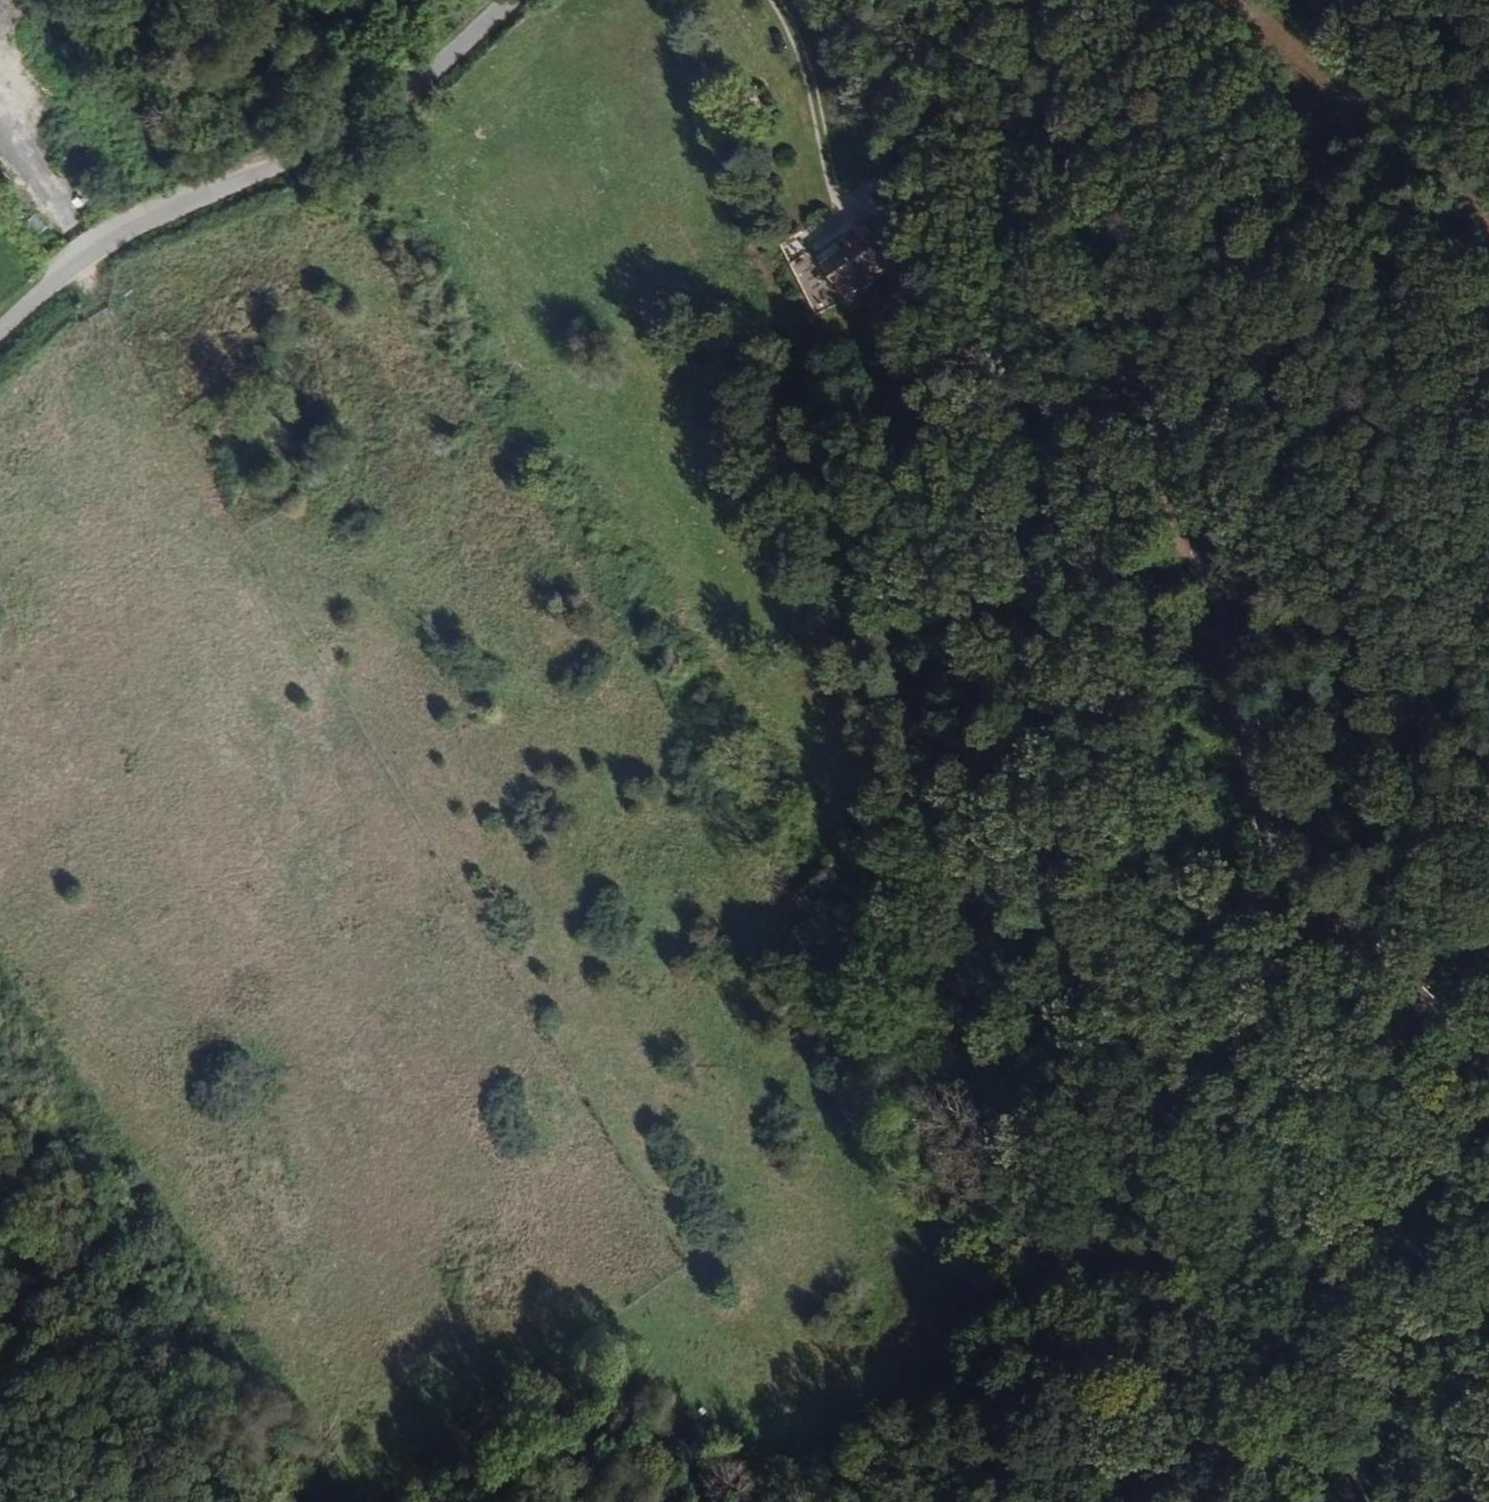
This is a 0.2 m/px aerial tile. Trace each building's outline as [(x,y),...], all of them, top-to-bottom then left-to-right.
[(825,310),(884,271),(858,231),(799,270),(825,310)]
